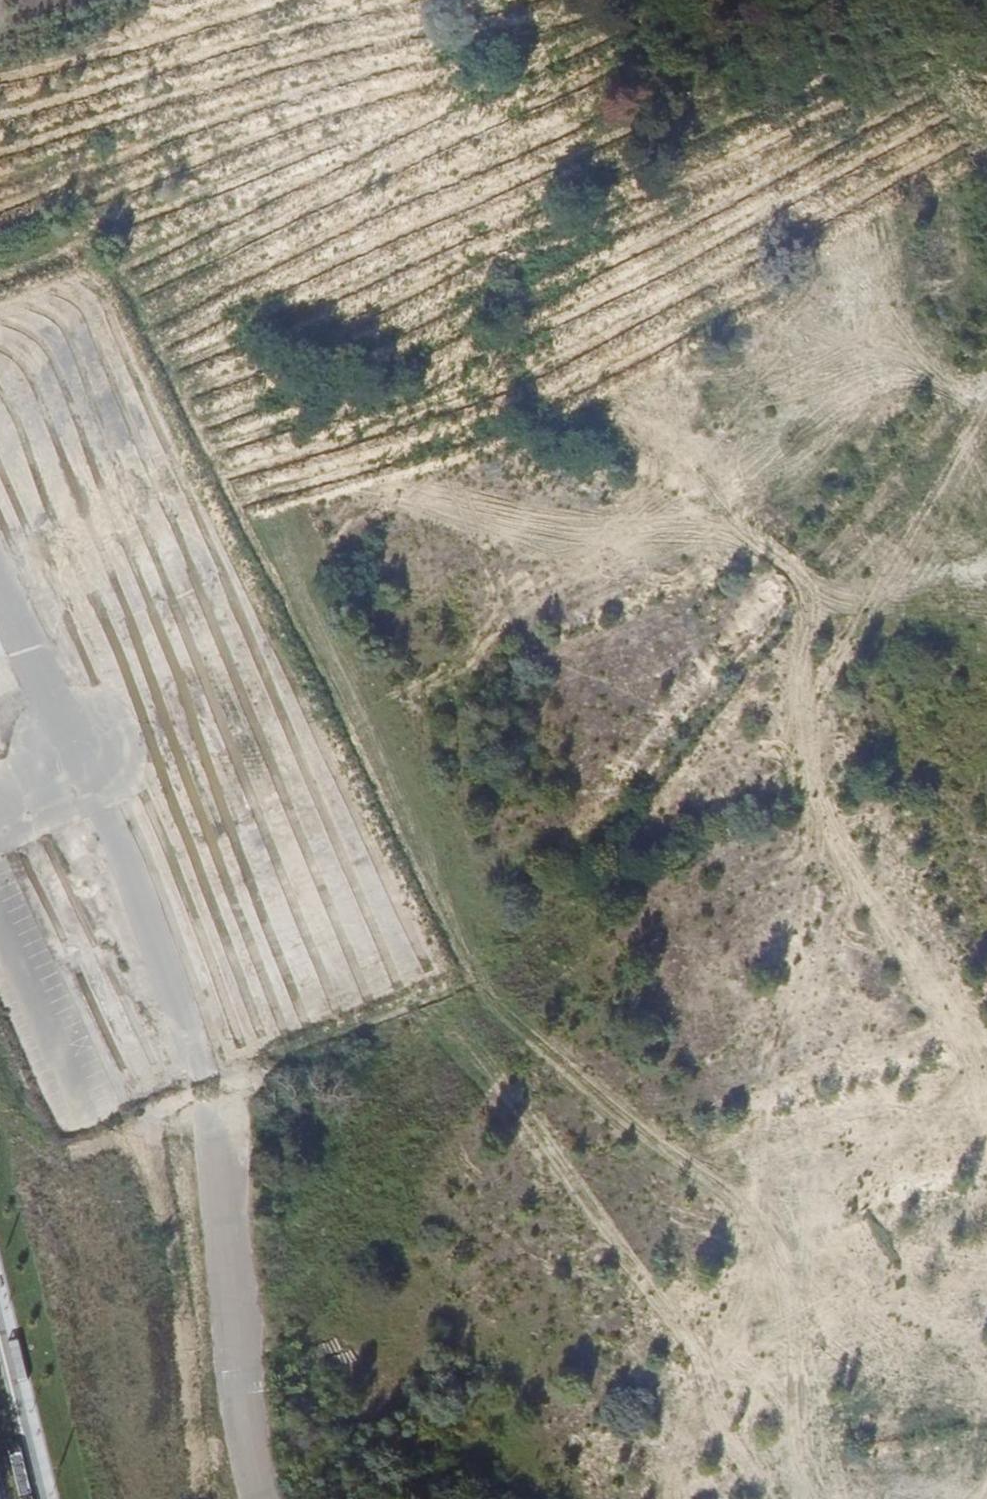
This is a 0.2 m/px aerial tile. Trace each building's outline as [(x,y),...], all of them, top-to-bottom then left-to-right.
[(71,961),(95,1018),(137,1001),(113,944),(71,961)]
